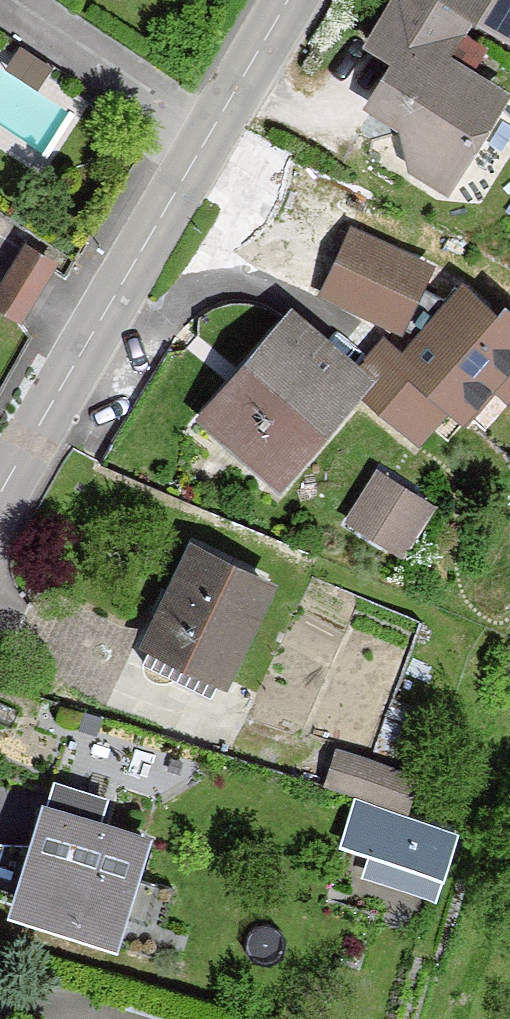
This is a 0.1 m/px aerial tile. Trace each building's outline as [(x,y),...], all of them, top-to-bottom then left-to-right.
[(368,45),(396,63),(370,105),(400,124),(412,166),(444,185),(490,109),(430,71),(461,21),(509,52),(509,0),(397,0),(368,45)] [(420,271),(353,240),(328,293),(394,323),(392,326),(425,341),(442,301),(412,287),(420,271)] [(452,289),(442,301),(425,341),(405,365),(447,400),(459,410),(484,381),(499,394),(509,380),(509,322),(500,314),(493,323),(452,289)] [(349,388),(356,380),(291,325),(211,419),(277,474),(349,388)] [(385,347),(349,388),(412,441),(447,400),(405,365),(385,347)] [(380,474),(353,519),(396,544),(423,499),(380,474)] [(266,588),(199,557),(157,648),(224,679),(266,588)] [(416,771),(337,748),(327,780),(406,804),(416,771)] [(51,791),(45,813),(92,827),(99,805),(51,791)] [(450,830),(356,801),(343,843),(372,852),(366,871),(432,891),(450,830)] [(92,827),(45,813),(34,848),(17,904),(113,933),(141,842),(92,827)] [(34,848),(0,849),(0,903),(16,908),(17,904),(34,848)]
